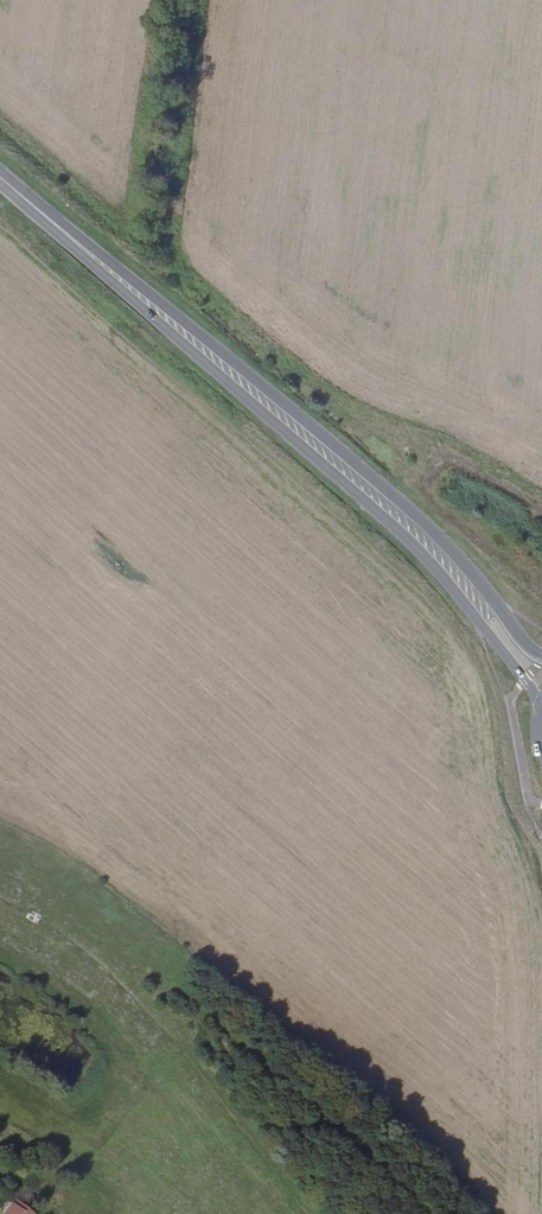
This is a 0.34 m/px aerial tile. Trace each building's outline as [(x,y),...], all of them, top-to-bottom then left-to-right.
[(9,1196),(5,1200),(9,1203),(1,1213),(31,1213),(32,1213),(9,1196)]
